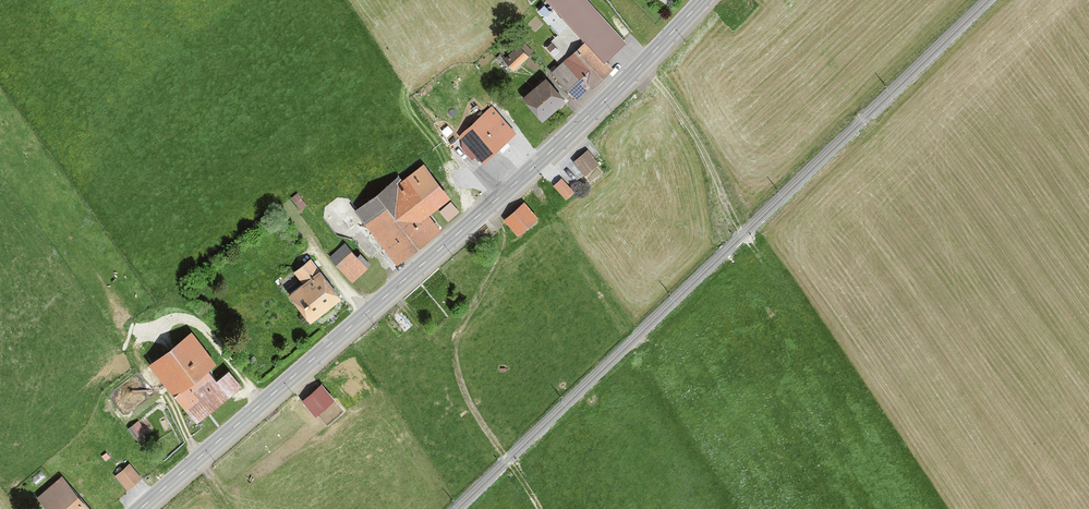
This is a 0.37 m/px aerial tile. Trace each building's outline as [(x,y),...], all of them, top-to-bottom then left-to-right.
[(621,44),(597,17),(581,32),(586,37),(604,58),(621,44)] [(586,37),(549,70),(574,99),(611,67),(604,58),(586,37)] [(565,101),(542,77),(521,97),(545,121),(565,101)] [(506,139),(481,111),(456,134),(469,148),(456,160),(469,173),(506,139)] [(599,162),(589,148),(571,161),(582,175),(599,162)] [(448,199),(422,163),(355,211),(394,265),(441,232),(427,214),(448,199)] [(460,213),(450,203),(439,213),(448,224),(460,213)] [(536,218),(523,204),(503,222),(516,236),(536,218)] [(367,267),(341,244),(326,260),(352,283),(367,267)] [(339,296),(308,257),(291,270),(301,282),(287,293),(308,320),(339,296)] [(191,330),(149,362),(195,423),(240,390),(227,374),(214,383),(205,371),(216,363),(191,330)] [(322,383),(303,399),(317,416),(336,401),(322,383)] [(141,477),(127,462),(113,476),(127,491),(141,477)] [(61,478),(36,499),(45,508),(87,508),(61,478)]
